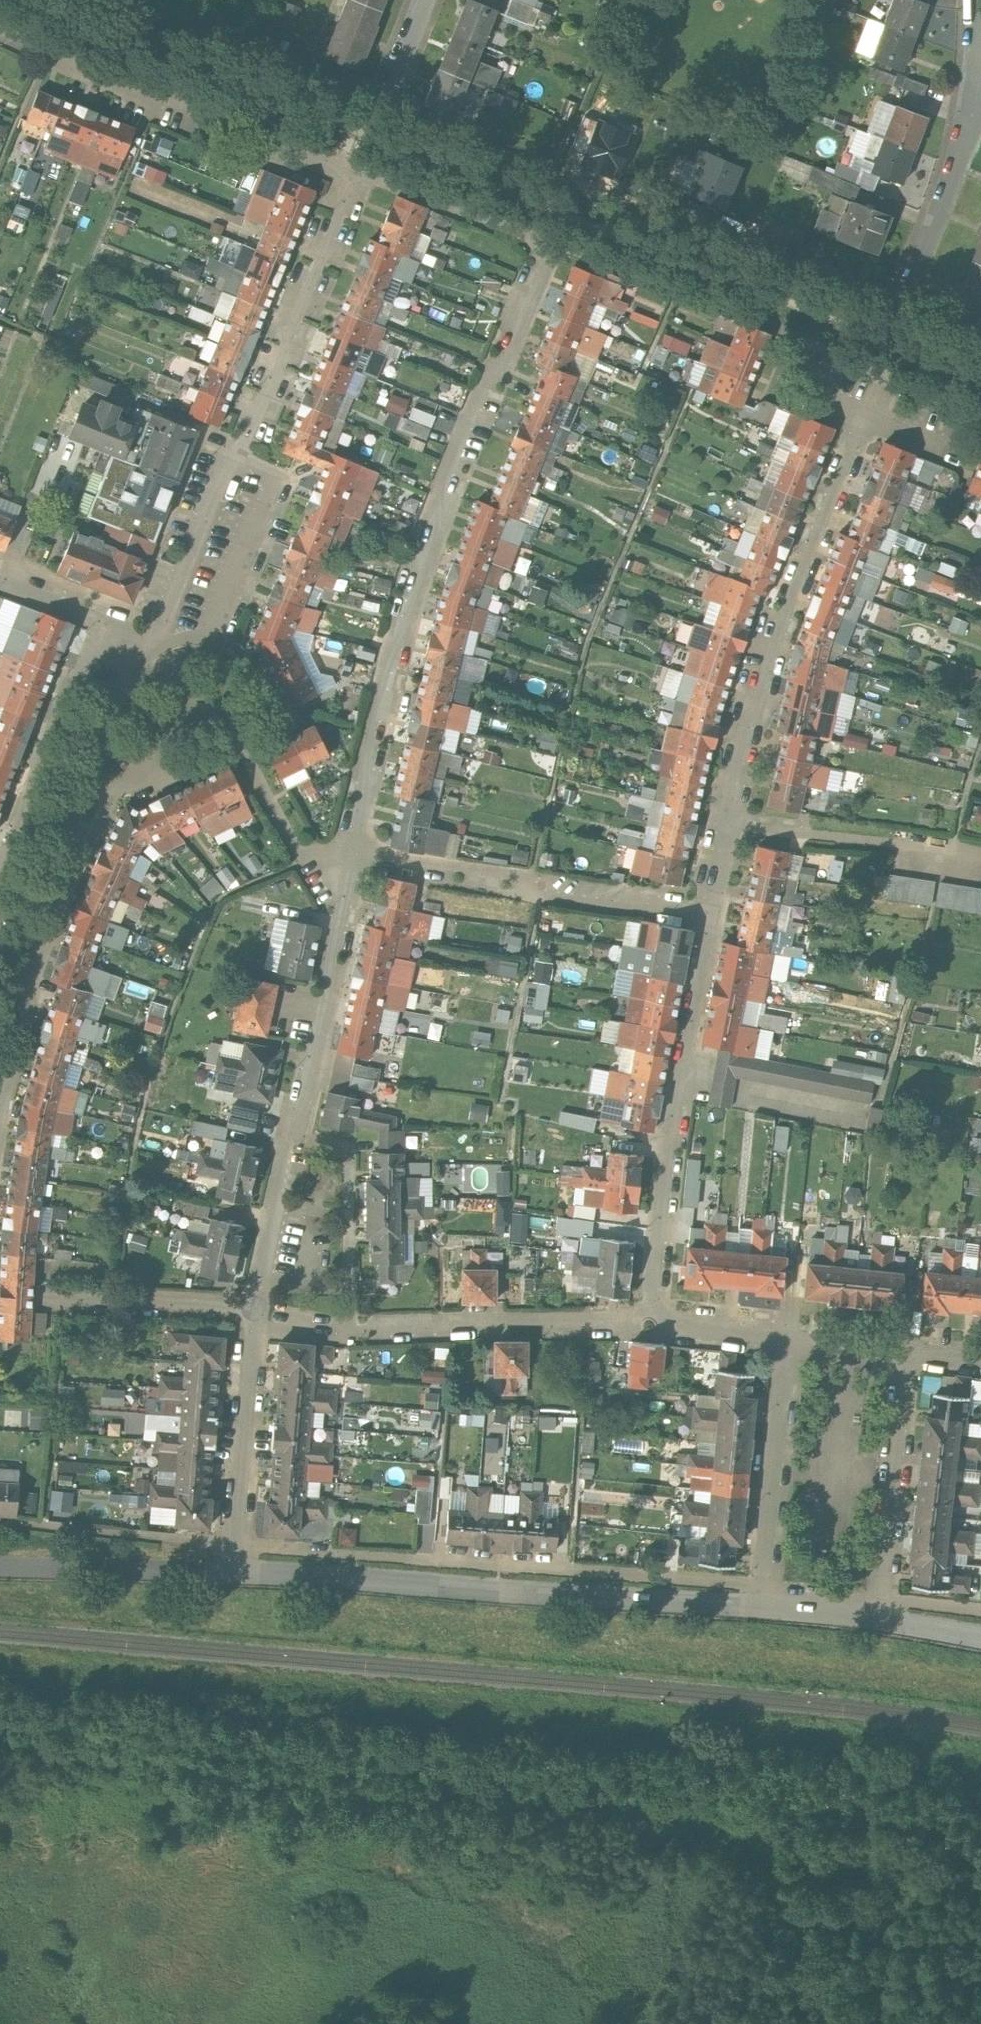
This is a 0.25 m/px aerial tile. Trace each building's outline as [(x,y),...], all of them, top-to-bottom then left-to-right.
[(357,0),(347,0),(325,55),(357,67),(366,43),(368,43),(372,33),(371,32),(380,9),(357,0)] [(380,9),(384,0),(357,0),(380,9)] [(473,0),(468,0),(453,33),(482,45),(495,9),(473,0)] [(884,26),(914,37),(927,5),(915,0),(894,0),(884,26)] [(299,7),(287,3),(279,23),(291,28),(299,7)] [(554,8),(543,4),(540,11),(551,15),(554,8)] [(857,8),(846,4),(843,11),(854,15),(857,8)] [(551,15),(540,11),(538,16),(549,20),(551,15)] [(854,15),(843,11),(841,17),(852,21),(854,15)] [(914,37),(884,26),(871,58),(902,70),(914,37)] [(482,45),(453,33),(439,68),(468,79),(492,89),(499,69),(476,60),(482,45)] [(468,79),(439,68),(424,102),(454,113),(468,79)] [(901,89),(924,95),(927,83),(904,76),(901,89)] [(520,92),(510,88),(509,86),(506,95),(517,100),(520,92)] [(63,100),(38,91),(26,121),(51,130),(63,100)] [(517,100),(506,95),(503,100),(515,105),(517,100)] [(76,106),(63,100),(51,130),(44,149),(68,158),(87,108),(77,104),(76,106)] [(927,118),(896,106),(884,138),(914,149),(927,118)] [(97,112),(87,108),(68,158),(91,167),(93,161),(94,161),(99,149),(98,149),(110,119),(96,113),(97,112)] [(848,118),(837,114),(834,120),(846,124),(848,118)] [(599,122),(584,116),(571,149),(585,155),(599,122)] [(612,127),(599,122),(585,155),(582,165),(615,178),(636,127),(616,118),(612,127)] [(110,119),(98,149),(99,149),(94,161),(99,163),(97,169),(115,176),(121,162),(116,160),(118,156),(123,158),(134,128),(110,119)] [(846,124),(834,120),(832,127),(843,131),(846,124)] [(171,140),(145,133),(141,147),(167,154),(171,140)] [(914,149),(884,138),(871,171),(901,183),(914,149)] [(742,165),(707,151),(691,193),(725,206),(742,165)] [(840,177),(785,155),(779,171),(834,192),(840,177)] [(21,166),(16,165),(8,186),(20,191),(28,169),(33,159),(25,156),(21,166)] [(39,174),(28,169),(20,191),(31,195),(39,174)] [(285,180),(273,175),(267,190),(263,198),(275,203),(305,215),(315,191),(285,179),(285,180)] [(681,187),(657,177),(652,190),(676,199),(681,187)] [(267,190),(242,180),(238,189),(250,194),(263,199),(263,198),(267,190)] [(78,181),(70,201),(82,206),(90,185),(78,181)] [(250,194),(238,189),(234,199),(246,204),(250,194)] [(96,193),(93,192),(90,200),(102,205),(106,197),(96,193)] [(427,208),(397,196),(391,211),(390,210),(385,220),(417,232),(427,208)] [(305,215),(275,203),(263,198),(263,199),(259,210),(270,215),(266,226),(295,238),(305,215)] [(891,213),(854,199),(848,215),(825,207),(817,228),(877,251),(891,213)] [(125,215),(116,212),(113,219),(122,223),(125,215)] [(448,220),(438,216),(435,224),(445,228),(448,220)] [(773,220),(763,216),(757,235),(789,246),(795,227),(773,219),(773,220)] [(417,232),(385,220),(381,229),(383,230),(378,243),(377,244),(400,253),(399,254),(417,261),(421,262),(424,253),(425,254),(425,253),(425,252),(426,248),(430,238),(430,237),(417,232)] [(224,227),(213,222),(209,231),(221,235),(224,227)] [(73,229),(60,224),(57,232),(69,237),(73,229)] [(295,238),(266,226),(256,250),(286,262),(295,238)] [(447,233),(433,227),(430,237),(430,238),(443,243),(447,233)] [(400,253),(377,244),(378,243),(370,240),(364,254),(363,254),(359,263),(390,276),(399,254),(400,253)] [(256,250),(243,244),(234,267),(233,267),(276,285),(286,262),(256,250)] [(425,254),(424,253),(421,262),(432,267),(436,258),(425,254)] [(218,261),(210,258),(205,270),(213,273),(218,261)] [(276,285),(233,267),(234,267),(218,261),(213,273),(227,279),(222,290),(237,296),(267,308),(276,285)] [(421,262),(417,261),(413,270),(428,276),(432,267),(421,262)] [(975,261),(966,285),(963,284),(959,295),(961,296),(952,320),(951,320),(951,321),(980,332),(980,263),(975,261)] [(390,276),(359,263),(355,273),(356,274),(351,287),(380,299),(390,276)] [(617,284),(573,267),(563,291),(593,303),(593,302),(606,307),(617,311),(622,313),(626,304),(611,298),(617,284)] [(501,282),(484,275),(480,284),(497,291),(501,282)] [(380,299),(351,287),(341,311),(371,323),(380,299)] [(593,303),(563,291),(558,305),(556,304),(552,314),(583,326),(584,326),(596,331),(597,331),(602,317),(602,316),(606,307),(593,302),(593,303)] [(405,298),(395,294),(391,304),(401,308),(405,298)] [(267,308),(237,296),(227,320),(257,332),(258,330),(267,308)] [(208,302),(198,298),(194,306),(207,311),(209,306),(208,302)] [(391,304),(386,315),(403,322),(408,311),(401,308),(391,304)] [(215,315),(194,307),(190,317),(210,325),(211,325),(215,315)] [(617,311),(606,307),(602,316),(602,317),(614,321),(617,313),(617,311)] [(371,323),(341,311),(331,334),(361,346),(372,351),(374,351),(384,327),(371,323)] [(629,318),(617,313),(614,321),(625,326),(629,318)] [(583,326),(552,314),(548,324),(549,324),(544,338),(574,350),(584,354),(589,343),(591,344),(596,331),(584,326),(583,326)] [(257,332),(227,320),(215,315),(211,325),(210,325),(206,337),(218,342),(218,343),(249,356),(250,355),(249,355),(252,347),(259,331),(258,330),(257,332)] [(770,335),(740,322),(730,347),(760,359),(770,335)] [(361,346),(331,334),(322,358),(352,370),(361,346)] [(574,350),(544,338),(534,363),(545,367),(545,366),(586,382),(588,383),(593,369),(592,368),(596,359),(584,354),(574,350)] [(249,356),(218,343),(208,366),(238,378),(237,380),(238,380),(245,364),(249,356),(249,357),(249,356)] [(591,344),(589,343),(584,354),(596,359),(597,359),(601,349),(591,344)] [(194,351),(183,346),(179,355),(191,359),(194,351)] [(760,359),(730,347),(721,370),(720,371),(750,383),(760,359)] [(386,355),(374,351),(372,351),(367,361),(379,366),(383,358),(384,359),(386,355)] [(715,355),(705,351),(701,360),(711,364),(715,355)] [(352,370),(322,358),(312,381),(342,393),(352,370)] [(698,361),(689,358),(685,367),(694,371),(698,361)] [(597,359),(596,359),(592,368),(593,369),(610,376),(614,367),(597,359)] [(750,383),(720,371),(721,370),(707,365),(697,389),(710,395),(740,407),(750,383)] [(238,378),(208,366),(199,390),(228,402),(237,380),(238,378)] [(586,382),(545,366),(545,367),(536,389),(566,401),(577,406),(586,382)] [(126,390),(88,374),(83,387),(121,402),(126,390)] [(181,383),(164,376),(160,386),(177,393),(181,383)] [(342,393),(312,381),(307,394),(305,394),(301,404),(333,416),(342,393)] [(566,401),(536,389),(526,412),(556,425),(556,424),(566,401)] [(228,402),(199,390),(194,401),(182,395),(176,409),(218,426),(228,402)] [(101,401),(87,396),(74,429),(70,438),(71,439),(89,446),(178,480),(197,431),(136,407),(130,422),(115,416),(118,407),(102,401),(101,401)] [(333,416),(301,404),(297,413),(299,414),(293,427),(323,440),(335,444),(344,421),(333,416)] [(435,416),(413,408),(409,419),(431,427),(435,416)] [(804,417),(791,411),(781,436),(794,441),(823,453),(833,429),(804,417)] [(556,425),(526,412),(521,426),(519,426),(515,435),(546,448),(546,449),(559,454),(565,440),(563,439),(567,429),(556,424),(556,425)] [(71,425),(57,419),(52,431),(70,438),(74,429),(70,428),(71,425)] [(430,429),(409,421),(405,431),(425,440),(430,429)] [(323,440),(293,427),(287,443),(283,452),(324,468),(330,454),(331,454),(335,444),(323,440)] [(579,434),(567,429),(563,439),(565,440),(575,444),(579,434)] [(546,448),(515,435),(511,445),(513,446),(507,459),(537,472),(548,476),(551,466),(556,454),(546,450),(546,449),(546,448)] [(823,453),(794,441),(781,436),(780,436),(775,449),(776,449),(771,459),(773,460),(784,464),(784,465),(815,477),(819,468),(818,467),(823,453)] [(89,446),(71,439),(59,469),(77,477),(89,446)] [(775,449),(760,441),(755,451),(771,459),(776,449),(775,449)] [(914,455),(884,443),(874,467),(904,479),(914,455)] [(178,480),(89,446),(77,477),(66,507),(154,542),(178,480)] [(331,454),(330,454),(324,468),(320,478),(368,498),(378,473),(331,454)] [(537,472),(507,459),(497,483),(527,495),(537,472)] [(815,477),(784,465),(784,464),(773,460),(763,483),(764,484),(805,500),(810,487),(811,487),(815,477)] [(925,460),(917,480),(930,485),(935,474),(934,474),(938,465),(925,460)] [(562,471),(551,466),(548,476),(559,481),(560,479),(559,479),(562,471)] [(978,466),(968,490),(969,491),(980,495),(980,467),(978,466)] [(904,479),(874,467),(869,481),(867,480),(863,490),(895,503),(904,479)] [(368,498),(320,478),(315,491),(313,491),(309,501),(340,513),(341,512),(359,520),(368,498)] [(763,483),(751,478),(747,487),(760,493),(764,484),(763,483)] [(527,495),(497,483),(488,505),(488,506),(507,514),(506,515),(517,519),(530,525),(540,500),(527,495)] [(805,500),(764,484),(760,493),(755,507),(762,510),(765,512),(795,524),(805,500)] [(895,503),(863,490),(859,500),(861,500),(855,514),(885,526),(895,503)] [(969,491),(966,499),(979,504),(980,502),(980,495),(969,491)] [(755,507),(737,499),(733,509),(750,516),(751,517),(755,507)] [(340,513),(309,501),(305,510),(307,511),(301,525),(342,541),(343,541),(352,518),(340,513)] [(507,514),(488,506),(488,505),(477,501),(468,526),(498,538),(497,539),(508,543),(515,526),(514,526),(517,519),(506,515),(507,514)] [(626,512),(616,507),(611,517),(621,522),(626,512)] [(762,510),(755,507),(751,517),(750,516),(745,530),(745,531),(756,535),(756,536),(787,548),(791,538),(789,538),(795,524),(765,512),(762,510)] [(885,526),(855,514),(846,536),(846,537),(876,549),(885,526)] [(4,551),(15,521),(0,515),(0,549),(4,551)] [(530,525),(517,519),(514,526),(515,526),(527,531),(526,533),(556,546),(559,538),(530,525)] [(908,524),(900,521),(896,531),(904,534),(908,524)] [(378,528),(366,523),(362,535),(373,539),(373,538),(374,539),(378,528)] [(342,541),(301,525),(296,538),(294,537),(290,547),(321,560),(326,548),(337,552),(342,541)] [(498,538),(468,526),(459,549),(489,561),(489,562),(507,569),(516,546),(508,543),(497,539),(498,538)] [(756,535),(745,531),(739,544),(726,538),(721,549),(746,559),(776,571),(782,557),(783,558),(787,548),(756,536),(756,535)] [(101,540),(90,536),(89,538),(74,532),(57,571),(131,600),(147,560),(128,553),(101,543),(102,540),(101,540)] [(876,549),(846,537),(846,536),(839,533),(834,543),(835,544),(829,558),(859,570),(868,548),(875,551),(876,549)] [(131,545),(103,535),(101,540),(102,540),(101,543),(128,553),(131,545)] [(363,548),(343,541),(342,541),(337,552),(337,553),(346,556),(359,559),(363,548)] [(900,547),(891,544),(887,554),(896,557),(900,547)] [(321,560),(290,547),(286,557),(288,558),(282,571),(312,583),(322,587),(322,588),(331,589),(340,568),(321,560)] [(489,561),(459,549),(454,563),(452,563),(448,572),(480,585),(480,584),(492,588),(494,589),(503,568),(488,562),(489,562),(489,561)] [(776,571),(746,559),(721,549),(717,558),(733,565),(728,577),(730,578),(729,579),(759,591),(759,593),(766,595),(776,571)] [(886,556),(879,553),(875,561),(883,564),(885,560),(893,563),(896,557),(887,554),(886,556)] [(859,570),(829,558),(819,581),(849,594),(849,593),(861,598),(868,601),(877,578),(859,570)] [(956,569),(940,562),(937,570),(952,576),(956,569)] [(312,583),(282,571),(277,585),(275,584),(271,594),(302,607),(312,583)] [(480,585),(448,572),(445,582),(446,583),(441,597),(484,610),(492,588),(480,584),(480,585)] [(728,577),(711,572),(702,598),(703,598),(711,600),(721,604),(721,605),(751,615),(759,593),(759,591),(729,579),(730,578),(728,577)] [(957,583),(934,574),(930,586),(952,594),(953,593),(958,595),(962,585),(957,583)] [(849,594),(819,581),(814,595),(813,594),(809,604),(840,617),(852,622),(857,608),(858,605),(861,598),(849,593),(849,594)] [(331,589),(322,588),(319,597),(330,602),(334,591),(331,589)] [(302,607),(271,594),(267,604),(269,604),(263,618),(293,630),(302,607)] [(484,610),(441,597),(435,621),(466,628),(467,628),(467,629),(479,632),(480,633),(486,611),(484,610)] [(711,600),(703,598),(699,609),(707,611),(711,600)] [(868,601),(861,598),(858,605),(857,608),(872,614),(876,604),(868,601)] [(721,604),(711,600),(707,611),(702,626),(713,630),(713,629),(745,640),(748,630),(746,629),(751,615),(721,605),(721,604)] [(840,617),(809,604),(805,614),(806,615),(801,628),(830,641),(840,617)] [(42,612),(28,608),(19,630),(32,636),(32,637),(62,648),(62,649),(63,650),(73,625),(42,612)] [(293,630),(263,618),(254,640),(265,662),(294,649),(289,638),(293,630)] [(466,628),(435,621),(432,636),(430,635),(428,646),(460,653),(461,653),(473,656),(475,647),(476,647),(477,642),(476,642),(478,633),(479,632),(467,629),(467,628),(466,628)] [(702,626),(694,623),(686,647),(692,649),(705,654),(705,653),(735,663),(740,649),(741,650),(745,640),(713,629),(713,630),(702,626)] [(618,627),(608,624),(605,635),(614,638),(618,627)] [(830,641),(801,628),(797,637),(795,644),(794,644),(792,654),(833,664),(836,656),(840,657),(841,653),(844,646),(830,641)] [(326,638),(314,635),(312,646),(324,648),(326,638)] [(62,648),(32,637),(23,660),(53,672),(62,649),(62,648)] [(577,646),(565,641),(562,650),(574,655),(577,646)] [(460,653),(428,646),(425,656),(427,656),(423,670),(455,677),(471,681),(481,684),(487,661),(473,657),(473,656),(461,653),(460,653)] [(863,653),(844,646),(841,653),(861,659),(863,653)] [(476,647),(475,647),(473,656),(473,657),(487,661),(490,651),(476,647)] [(294,649),(265,662),(276,685),(305,671),(306,673),(321,676),(323,667),(316,665),(319,654),(294,648),(294,649)] [(705,654),(692,649),(684,672),(697,677),(727,687),(735,663),(705,653),(705,654)] [(319,654),(316,665),(323,667),(329,668),(332,657),(319,654)] [(833,664),(792,654),(789,665),(791,665),(788,679),(819,686),(832,689),(838,691),(843,668),(833,664)] [(53,672),(23,660),(14,684),(43,695),(53,672)] [(455,677),(423,670),(417,695),(449,702),(461,705),(465,706),(471,681),(455,677)] [(305,671),(276,685),(288,709),(301,702),(317,695),(306,673),(305,671)] [(727,687),(697,677),(684,672),(682,672),(674,699),(677,700),(689,703),(720,711),(727,687)] [(14,684),(1,679),(0,680),(0,692),(9,696),(4,707),(34,719),(43,695),(14,684)] [(819,686),(788,679),(782,704),(826,714),(829,701),(832,689),(819,686)] [(841,692),(832,689),(829,701),(841,704),(841,703),(848,706),(851,697),(841,693),(841,692)] [(449,702),(417,695),(414,709),(412,709),(410,719),(443,726),(446,713),(457,716),(458,716),(461,705),(449,702)] [(674,699),(664,697),(662,706),(675,709),(677,700),(674,699)] [(720,711),(689,703),(677,700),(675,709),(670,727),(682,729),(683,729),(715,736),(718,726),(716,726),(720,711)] [(301,702),(288,709),(294,721),(304,717),(304,716),(303,713),(304,710),(301,702)] [(826,714),(782,704),(779,719),(778,719),(775,730),(784,732),(784,730),(816,737),(827,740),(833,715),(826,714)] [(0,707),(0,733),(25,742),(34,719),(4,707),(4,708),(0,707)] [(304,717),(294,721),(298,728),(307,724),(304,717)] [(443,726),(410,719),(407,729),(409,730),(405,744),(437,751),(437,750),(454,755),(459,730),(454,729),(445,727),(443,726)] [(470,724),(456,720),(454,729),(459,730),(468,733),(470,724)] [(314,726),(290,738),(304,767),(328,755),(314,726)] [(715,736),(683,729),(682,729),(670,727),(668,726),(663,750),(663,751),(677,754),(677,753),(708,760),(711,746),(713,746),(715,736)] [(816,737),(784,730),(784,732),(779,755),(810,762),(816,737)] [(0,733),(0,759),(16,766),(25,742),(0,733)] [(863,738),(845,734),(843,743),(860,748),(863,738)] [(304,767),(290,738),(266,749),(280,778),(282,778),(287,789),(302,782),(302,781),(309,778),(304,767)] [(437,751),(405,744),(400,769),(431,776),(437,751)] [(708,760),(677,753),(677,754),(663,751),(663,750),(652,748),(650,758),(662,761),(658,775),(671,778),(702,785),(708,760)] [(462,758),(448,754),(445,766),(459,769),(462,758)] [(810,762),(779,755),(773,780),(804,787),(805,786),(817,788),(819,778),(822,766),(810,763),(810,762)] [(0,759),(0,787),(7,790),(16,766),(0,759)] [(229,767),(205,779),(219,808),(220,807),(228,818),(235,815),(235,814),(239,813),(239,812),(249,807),(250,808),(255,806),(248,794),(243,796),(243,795),(229,767)] [(431,776),(400,769),(393,795),(401,796),(401,795),(425,800),(425,799),(431,776)] [(671,778),(658,775),(657,780),(658,780),(656,790),(657,790),(654,800),(655,800),(665,802),(696,810),(702,785),(671,778)] [(309,778),(302,781),(302,782),(309,795),(315,791),(309,779),(310,778),(309,778)] [(819,778),(817,788),(841,793),(843,783),(819,778)] [(205,779),(182,790),(196,819),(204,830),(205,830),(209,835),(232,824),(229,820),(228,818),(220,807),(219,808),(205,779)] [(804,787),(773,780),(770,794),(769,794),(767,806),(778,808),(798,812),(804,787)] [(656,790),(643,787),(641,797),(654,800),(657,790),(656,790)] [(182,790),(169,796),(169,795),(159,799),(174,830),(196,819),(182,790)] [(641,797),(631,795),(629,794),(627,804),(651,809),(652,810),(655,800),(654,800),(641,797)] [(425,800),(401,795),(401,796),(396,820),(428,827),(433,801),(425,799),(425,800)] [(458,799),(446,796),(444,804),(456,806),(458,799)] [(159,799),(149,804),(150,805),(138,811),(137,811),(151,841),(160,852),(183,841),(174,830),(159,799)] [(665,802),(655,800),(652,810),(651,809),(647,825),(659,827),(692,835),(695,824),(693,824),(696,810),(665,802)] [(138,811),(126,804),(108,839),(137,853),(141,845),(151,841),(137,811),(138,811)] [(249,807),(239,812),(239,813),(247,824),(256,818),(250,808),(249,807)] [(428,827),(396,820),(391,846),(422,853),(422,852),(442,856),(447,832),(428,827)] [(692,835),(659,827),(647,825),(644,838),(645,838),(643,849),(643,850),(653,852),(654,851),(685,859),(688,844),(690,845),(692,835)] [(644,838),(628,834),(625,845),(643,849),(645,838),(644,838)] [(137,853),(108,839),(102,852),(100,851),(96,861),(127,876),(127,875),(137,853)] [(643,849),(625,845),(623,855),(640,859),(643,850),(643,849)] [(789,853),(769,849),(769,848),(757,846),(755,857),(752,872),(783,879),(784,878),(796,880),(796,878),(813,881),(815,870),(799,867),(802,856),(789,854),(789,853)] [(685,859),(654,851),(653,852),(648,877),(679,885),(685,859)] [(127,876),(96,861),(91,870),(93,871),(87,884),(116,898),(116,899),(128,904),(133,895),(139,882),(138,882),(138,881),(127,875),(127,876)] [(783,879),(752,872),(746,896),(778,904),(778,903),(790,906),(790,905),(790,903),(792,892),(793,893),(796,880),(784,878),(783,879)] [(151,881),(142,875),(138,881),(138,882),(139,882),(153,892),(158,886),(151,881)] [(889,876),(875,875),(874,886),(887,889),(889,876)] [(901,877),(890,875),(887,889),(886,898),(897,900),(901,877)] [(912,879),(901,877),(897,900),(908,901),(912,879)] [(415,885),(384,878),(381,893),(379,893),(377,903),(410,910),(415,885)] [(923,881),(912,879),(908,901),(919,903),(923,881)] [(216,881),(204,892),(211,900),(223,889),(216,881)] [(934,882),(923,881),(919,903),(930,905),(934,882)] [(951,885),(939,883),(936,906),(947,908),(951,885)] [(116,898),(87,884),(81,898),(79,897),(76,907),(107,920),(106,921),(119,926),(124,913),(123,913),(128,904),(116,899),(116,898)] [(962,887),(951,885),(947,908),(958,909),(962,887)] [(973,888),(962,887),(958,909),(969,911),(973,888)] [(973,888),(969,911),(980,913),(980,908),(980,890),(973,888)] [(793,893),(792,892),(790,903),(802,905),(804,895),(793,893)] [(133,895),(128,904),(141,910),(145,901),(133,895)] [(778,904),(746,896),(741,921),(772,928),(772,929),(783,931),(783,930),(785,920),(787,921),(790,906),(778,903),(778,904)] [(410,910),(377,903),(375,913),(376,914),(373,927),(373,928),(397,933),(396,934),(410,937),(416,939),(419,926),(407,923),(410,910)] [(440,905),(424,903),(422,912),(438,915),(440,905)] [(128,904),(123,913),(124,913),(137,919),(141,910),(128,904)] [(107,920),(76,907),(72,917),(73,917),(68,932),(98,943),(111,948),(112,947),(110,947),(113,938),(114,938),(119,926),(106,921),(107,920)] [(660,924),(641,920),(638,939),(637,947),(644,949),(655,951),(655,950),(686,956),(691,930),(660,924)] [(787,921),(785,920),(783,930),(793,932),(800,933),(801,923),(787,921)] [(320,927),(288,921),(283,946),(314,953),(320,927)] [(772,928),(741,921),(735,945),(735,946),(753,949),(753,950),(773,954),(778,955),(778,954),(780,944),(790,946),(793,932),(783,930),(783,931),(772,929),(772,928)] [(397,933),(373,928),(373,927),(365,925),(360,951),(391,958),(391,957),(405,960),(410,937),(396,934),(397,933)] [(433,928),(419,926),(416,939),(430,941),(433,928)] [(98,943),(68,932),(63,945),(61,944),(58,954),(90,966),(98,943)] [(520,948),(521,937),(507,935),(506,947),(520,948)] [(638,939),(625,937),(624,945),(637,947),(638,939)] [(114,938),(113,938),(110,947),(112,947),(122,951),(125,942),(114,938)] [(753,949),(735,946),(735,945),(722,942),(716,968),(748,974),(760,976),(768,978),(773,954),(753,950),(753,949)] [(624,945),(614,944),(612,953),(622,955),(621,958),(641,961),(644,949),(637,947),(624,945)] [(790,946),(780,944),(778,954),(800,958),(802,949),(790,946)] [(314,953),(283,946),(277,972),(308,979),(314,953)] [(686,956),(655,950),(655,951),(644,949),(641,961),(621,958),(619,968),(650,974),(650,975),(681,981),(686,956)] [(391,958),(360,951),(356,965),(355,965),(353,975),(386,982),(391,958)] [(90,966),(58,954),(54,964),(56,965),(50,980),(59,983),(59,982),(90,993),(90,992),(100,995),(108,973),(90,966)] [(412,963),(403,961),(401,969),(410,971),(412,963)] [(517,966),(500,963),(498,974),(515,977),(517,966)] [(241,973),(231,976),(224,1008),(238,1011),(245,980),(247,980),(249,968),(243,966),(241,973)] [(748,974),(716,968),(714,983),(712,982),(710,993),(755,1001),(760,976),(748,974)] [(650,975),(636,972),(631,997),(677,1006),(681,981),(650,975)] [(386,982),(353,975),(350,986),(352,986),(349,1000),(380,1007),(400,1011),(405,987),(398,985),(398,986),(386,983),(386,982)] [(247,980),(245,980),(238,1011),(235,1027),(264,1034),(275,987),(247,980)] [(538,983),(526,981),(522,1006),(534,1007),(534,1002),(538,983)] [(90,993),(59,982),(59,983),(51,1005),(81,1017),(90,993)] [(755,1001),(710,993),(708,1003),(710,1003),(707,1018),(738,1024),(754,1027),(757,1013),(759,1013),(761,1003),(755,1001)] [(677,1006),(631,997),(626,1022),(640,1025),(640,1024),(673,1031),(675,1020),(674,1020),(677,1006)] [(380,1007),(349,1000),(343,1025),(375,1032),(380,1007)] [(166,1007),(151,1002),(148,1012),(163,1017),(166,1007)] [(81,1017),(51,1005),(46,1019),(44,1019),(41,1029),(74,1039),(76,1031),(81,1017)] [(541,1009),(526,1007),(524,1018),(539,1021),(541,1009)] [(509,1011),(499,1009),(497,1019),(507,1020),(509,1011)] [(759,1013),(757,1013),(754,1027),(783,1033),(786,1018),(759,1013)] [(162,1020),(149,1016),(145,1027),(159,1031),(162,1020)] [(738,1024),(707,1018),(702,1044),(719,1047),(733,1050),(738,1024)] [(673,1031),(640,1024),(640,1025),(626,1022),(620,1022),(616,1045),(635,1049),(667,1055),(670,1041),(671,1041),(673,1031)] [(375,1032),(343,1025),(337,1051),(369,1058),(375,1032)] [(74,1039),(41,1029),(39,1039),(40,1040),(36,1054),(68,1062),(74,1039)] [(403,1036),(386,1033),(384,1044),(401,1047),(403,1036)] [(222,1046),(210,1043),(206,1062),(218,1065),(220,1054),(222,1046)] [(501,1046),(480,1043),(479,1049),(500,1052),(501,1046)] [(280,1052),(246,1045),(243,1059),(220,1054),(218,1065),(275,1077),(275,1074),(276,1074),(278,1072),(279,1068),(278,1065),(277,1065),(280,1052)] [(733,1050),(719,1047),(717,1058),(738,1062),(740,1055),(740,1051),(733,1050)] [(667,1055),(635,1049),(631,1074),(662,1080),(667,1055)] [(68,1062),(36,1054),(30,1078),(61,1086),(68,1062)] [(751,1057),(740,1055),(738,1062),(736,1073),(735,1076),(747,1079),(751,1057)] [(762,1059),(751,1057),(747,1079),(758,1081),(762,1059)] [(738,1062),(717,1058),(715,1069),(736,1073),(738,1062)] [(149,1063),(135,1059),(132,1067),(147,1072),(149,1063)] [(773,1062),(762,1059),(758,1081),(769,1083),(773,1062)] [(218,1065),(206,1062),(203,1078),(203,1079),(214,1081),(215,1075),(218,1065)] [(784,1064),(773,1062),(769,1083),(780,1085),(784,1064)] [(381,1070),(353,1064),(351,1076),(374,1081),(378,1081),(381,1070)] [(796,1066),(784,1064),(780,1085),(791,1087),(796,1066)] [(275,1077),(218,1065),(215,1075),(222,1076),(219,1090),(269,1101),(272,1088),(273,1088),(275,1086),(275,1083),(275,1080),(274,1080),(275,1077)] [(863,1067),(848,1065),(846,1075),(861,1078),(863,1067)] [(93,1071),(81,1066),(78,1076),(90,1079),(93,1071)] [(807,1068),(796,1066),(791,1087),(802,1090),(807,1068)] [(818,1070),(807,1068),(802,1090),(814,1092),(818,1070)] [(736,1073),(715,1069),(712,1080),(734,1085),(735,1076),(736,1073)] [(829,1072),(818,1070),(814,1092),(825,1094),(829,1072)] [(589,1074),(578,1072),(576,1083),(588,1085),(589,1074)] [(631,1074),(619,1072),(616,1086),(611,1085),(609,1096),(626,1099),(659,1105),(661,1095),(659,1095),(662,1080),(631,1074)] [(840,1075),(829,1072),(825,1094),(836,1096),(840,1075)] [(214,1081),(203,1079),(203,1078),(197,1077),(195,1086),(219,1090),(222,1076),(215,1075),(214,1081)] [(851,1077),(840,1075),(836,1096),(847,1098),(851,1077)] [(374,1081),(351,1076),(348,1087),(372,1092),(374,1081)] [(863,1079),(851,1077),(847,1098),(858,1101),(863,1079)] [(61,1086),(30,1078),(23,1102),(49,1108),(55,1109),(67,1112),(73,1090),(61,1086)] [(874,1081),(863,1079),(858,1101),(870,1103),(874,1081)] [(734,1085),(712,1080),(710,1093),(732,1097),(734,1085)] [(611,1085),(597,1082),(595,1094),(606,1096),(609,1096),(611,1085)] [(360,1100),(328,1093),(321,1125),(353,1132),(355,1124),(374,1128),(377,1113),(358,1109),(360,1100)] [(732,1097),(710,1093),(708,1104),(729,1108),(732,1097)] [(659,1105),(626,1099),(609,1096),(606,1096),(601,1120),(621,1124),(621,1125),(652,1131),(655,1115),(657,1116),(659,1105)] [(49,1108),(23,1102),(21,1117),(19,1116),(17,1127),(51,1133),(68,1136),(72,1113),(67,1112),(55,1109),(49,1108)] [(893,1111),(870,1107),(868,1119),(891,1123),(893,1111)] [(395,1117),(377,1113),(374,1128),(380,1129),(395,1129),(395,1117)] [(891,1123),(868,1119),(866,1130),(889,1135),(891,1123)] [(51,1133),(17,1127),(15,1137),(17,1137),(14,1152),(46,1156),(47,1157),(59,1159),(60,1149),(48,1147),(51,1133)] [(395,1129),(380,1129),(379,1153),(372,1153),(372,1180),(372,1181),(398,1181),(398,1182),(403,1182),(403,1153),(394,1153),(395,1129)] [(229,1142),(216,1143),(216,1142),(213,1156),(201,1153),(198,1163),(253,1175),(259,1148),(229,1141),(229,1142)] [(73,1152),(60,1149),(59,1159),(72,1161),(73,1152)] [(201,1153),(188,1150),(186,1161),(189,1162),(198,1163),(201,1153)] [(46,1156),(14,1152),(11,1177),(43,1181),(47,1157),(46,1156)] [(641,1156),(610,1152),(608,1170),(583,1167),(582,1177),(638,1184),(641,1156)] [(198,1163),(189,1162),(186,1179),(195,1180),(196,1174),(196,1173),(198,1163)] [(253,1175),(198,1163),(196,1173),(196,1174),(221,1179),(217,1196),(248,1203),(253,1175)] [(583,1167),(571,1166),(570,1176),(582,1177),(583,1167)] [(496,1192),(509,1192),(510,1170),(497,1169),(496,1192)] [(582,1177),(570,1176),(569,1186),(581,1188),(582,1177)] [(43,1181),(11,1177),(7,1202),(39,1205),(43,1181)] [(638,1184),(582,1177),(581,1188),(606,1190),(604,1208),(635,1212),(638,1184)] [(398,1181),(372,1181),(372,1180),(367,1180),(367,1208),(423,1208),(423,1197),(398,1197),(398,1182),(398,1181)] [(694,1192),(685,1191),(683,1205),(692,1206),(694,1192)] [(144,1199),(136,1195),(130,1206),(139,1210),(144,1199)] [(469,1200),(457,1199),(457,1211),(468,1211),(469,1200)] [(39,1205),(7,1202),(5,1216),(3,1216),(2,1227),(36,1229),(39,1205)] [(209,1207),(186,1202),(184,1213),(207,1218),(209,1207)] [(117,1207),(103,1205),(102,1212),(116,1215),(117,1207)] [(595,1209),(574,1206),(573,1219),(593,1221),(595,1209)] [(67,1209),(51,1207),(49,1218),(66,1220),(67,1209)] [(423,1208),(367,1208),(366,1236),(371,1236),(372,1235),(398,1235),(398,1234),(398,1219),(423,1218),(423,1208)] [(717,1210),(706,1208),(706,1214),(706,1215),(705,1224),(715,1225),(716,1225),(717,1213),(717,1210)] [(692,1213),(689,1247),(688,1247),(684,1285),(710,1288),(710,1284),(709,1284),(712,1250),(715,1225),(705,1224),(706,1215),(706,1214),(692,1213)] [(727,1214),(717,1213),(716,1225),(725,1226),(727,1214)] [(573,1219),(571,1218),(569,1233),(591,1236),(593,1221),(573,1219)] [(764,1219),(753,1218),(752,1229),(762,1230),(764,1219)] [(242,1226),(212,1219),(208,1236),(184,1231),(182,1241),(237,1253),(242,1226)] [(774,1220),(764,1219),(762,1230),(773,1231),(774,1220)] [(716,1225),(715,1225),(712,1250),(709,1284),(710,1284),(733,1286),(736,1252),(723,1251),(725,1226),(716,1225)] [(836,1227),(825,1226),(824,1240),(835,1241),(836,1227)] [(36,1229),(2,1227),(1,1237),(3,1237),(2,1252),(34,1254),(36,1229)] [(847,1228),(836,1227),(835,1241),(845,1242),(847,1228)] [(752,1229),(739,1228),(737,1252),(736,1252),(733,1286),(755,1289),(756,1289),(760,1254),(762,1230),(752,1229)] [(184,1231),(174,1229),(172,1239),(181,1241),(182,1241),(184,1231)] [(773,1231),(762,1230),(760,1254),(756,1289),(755,1289),(755,1293),(781,1295),(785,1257),(770,1256),(773,1231)] [(398,1235),(372,1235),(371,1236),(372,1262),(380,1262),(380,1282),(394,1282),(406,1282),(412,1270),(412,1233),(398,1234),(398,1235)] [(881,1235),(873,1234),(872,1245),(880,1246),(881,1235)] [(143,1239),(134,1235),(129,1244),(138,1249),(143,1239)] [(894,1237),(881,1235),(880,1246),(883,1246),(893,1247),(894,1237)] [(632,1241),(601,1238),(599,1255),(574,1252),(573,1263),(629,1269),(632,1241)] [(181,1241),(172,1239),(170,1249),(179,1251),(181,1241)] [(824,1241),(810,1239),(807,1267),(804,1297),(827,1300),(828,1300),(832,1266),(835,1241),(824,1240),(824,1241)] [(967,1241),(957,1240),(956,1250),(966,1251),(967,1241)] [(237,1253),(182,1241),(181,1241),(179,1251),(204,1257),(200,1274),(231,1281),(237,1253)] [(845,1242),(835,1241),(832,1266),(828,1300),(827,1300),(827,1302),(852,1304),(856,1268),(842,1267),(845,1242)] [(870,1270),(856,1268),(852,1304),(877,1307),(878,1305),(877,1305),(880,1271),(881,1271),(883,1246),(880,1246),(872,1245),(870,1270)] [(883,1246),(881,1271),(880,1271),(877,1305),(878,1305),(901,1308),(905,1274),(890,1272),(893,1247),(883,1246)] [(67,1250),(58,1249),(57,1258),(66,1259),(67,1258),(67,1250)] [(943,1273),(928,1272),(925,1310),(951,1313),(951,1309),(950,1309),(956,1250),(945,1249),(943,1273)] [(485,1250),(471,1250),(471,1270),(462,1269),(462,1301),(494,1302),(494,1270),(485,1270),(485,1250)] [(956,1250),(950,1309),(951,1309),(973,1311),(977,1277),(963,1275),(966,1251),(956,1250)] [(2,1252),(0,1278),(0,1310),(13,1311),(13,1310),(15,1310),(15,1311),(29,1312),(29,1311),(30,1311),(31,1297),(34,1254),(2,1252)] [(57,1258),(56,1258),(55,1268),(80,1271),(82,1260),(67,1258),(66,1259),(57,1258)] [(573,1263),(565,1262),(564,1272),(572,1273),(573,1263)] [(629,1269),(573,1263),(572,1273),(597,1276),(595,1293),(626,1297),(629,1269)] [(7,1339),(28,1340),(29,1331),(44,1332),(45,1313),(30,1312),(30,1311),(29,1311),(29,1312),(15,1311),(15,1310),(13,1310),(13,1311),(0,1310),(0,1338),(7,1339)] [(224,1337),(191,1334),(191,1335),(171,1333),(170,1348),(189,1349),(188,1361),(188,1362),(217,1365),(217,1366),(221,1366),(224,1337)] [(663,1345),(631,1341),(629,1359),(621,1359),(621,1365),(616,1365),(613,1388),(628,1390),(629,1385),(646,1387),(646,1386),(647,1373),(652,1374),(660,1375),(663,1345)] [(313,1345),(280,1342),(277,1371),(281,1371),(281,1370),(310,1373),(311,1372),(312,1360),(331,1362),(333,1347),(313,1345)] [(526,1342),(494,1342),(493,1374),(502,1374),(502,1393),(517,1393),(525,1393),(526,1342)] [(703,1349),(695,1348),(693,1361),(701,1361),(703,1349)] [(734,1352),(720,1350),(718,1370),(717,1370),(715,1395),(749,1399),(749,1398),(752,1374),(732,1372),(734,1352)] [(582,1379),(598,1379),(599,1358),(582,1358),(582,1379)] [(217,1365),(188,1362),(188,1361),(186,1361),(185,1378),(160,1376),(159,1387),(215,1391),(217,1366),(217,1365)] [(310,1373),(281,1370),(281,1371),(279,1397),(335,1402),(336,1391),(311,1389),(313,1372),(311,1372),(310,1373)] [(958,1375),(956,1395),(936,1393),(934,1417),(934,1418),(963,1421),(963,1422),(968,1423),(970,1397),(972,1377),(958,1375)] [(973,1377),(972,1396),(980,1396),(980,1377),(973,1377)] [(215,1391),(159,1387),(150,1386),(149,1396),(147,1413),(213,1418),(213,1417),(215,1391)] [(122,1391),(108,1390),(107,1402),(121,1403),(122,1391)] [(361,1392),(345,1391),(344,1402),(360,1403),(361,1392)] [(600,1394),(589,1393),(588,1404),(599,1405),(600,1394)] [(441,1396),(431,1395),(430,1407),(440,1408),(441,1396)] [(749,1399),(715,1395),(715,1396),(720,1397),(718,1409),(694,1406),(693,1416),(693,1417),(752,1423),(754,1398),(749,1398),(749,1399)] [(335,1402),(279,1397),(277,1422),(277,1423),(308,1426),(309,1410),(334,1412),(335,1402)] [(44,1412),(33,1411),(32,1423),(43,1424),(44,1412)] [(213,1418),(147,1413),(145,1429),(156,1430),(155,1440),(211,1445),(211,1446),(214,1446),(216,1417),(213,1417),(213,1418)] [(528,1415),(516,1414),(515,1424),(527,1425),(528,1415)] [(934,1418),(934,1417),(929,1416),(926,1441),(980,1447),(980,1437),(961,1434),(963,1422),(963,1421),(934,1418)] [(357,1418),(343,1417),(342,1429),(356,1430),(357,1418)] [(752,1423),(693,1417),(692,1427),(716,1430),(715,1442),(715,1443),(750,1447),(751,1438),(750,1438),(752,1423)] [(308,1426),(277,1423),(277,1422),(274,1422),(271,1451),(274,1451),(274,1450),(331,1454),(331,1444),(307,1442),(308,1426)] [(156,1430),(145,1429),(145,1430),(147,1430),(146,1439),(155,1440),(156,1430)] [(354,1430),(342,1429),(341,1439),(353,1440),(354,1430)] [(155,1440),(146,1439),(145,1450),(154,1451),(155,1440)] [(211,1445),(155,1440),(154,1451),(179,1452),(177,1469),(209,1472),(211,1446),(211,1445)] [(750,1447),(715,1443),(715,1442),(698,1440),(696,1455),(689,1454),(688,1464),(747,1470),(748,1455),(749,1455),(750,1447)] [(926,1441),(924,1456),(923,1456),(922,1465),(958,1468),(959,1455),(980,1457),(980,1447),(926,1441)] [(331,1454),(274,1450),(274,1451),(272,1477),(304,1479),(304,1480),(321,1481),(323,1465),(330,1465),(331,1454)] [(689,1454),(678,1452),(677,1462),(687,1464),(688,1464),(689,1454)] [(747,1470),(688,1464),(687,1464),(686,1475),(690,1475),(689,1488),(710,1490),(745,1494),(746,1485),(745,1485),(747,1470)] [(958,1468),(922,1465),(922,1473),(921,1489),(980,1495),(980,1485),(980,1484),(956,1482),(958,1468)] [(0,1469),(0,1514),(16,1515),(18,1483),(19,1471),(0,1469)] [(209,1472),(177,1469),(176,1486),(151,1483),(150,1494),(206,1498),(207,1497),(209,1472)] [(451,1477),(440,1476),(438,1497),(450,1498),(451,1477)] [(304,1479),(272,1477),(270,1502),(270,1503),(326,1508),(327,1497),(302,1496),(304,1480),(304,1479)] [(504,1483),(496,1482),(495,1494),(503,1495),(504,1483)] [(350,1484),(338,1483),(337,1492),(349,1494),(350,1484)] [(465,1511),(448,1510),(445,1541),(472,1543),(473,1543),(478,1487),(467,1486),(465,1511)] [(488,1488),(478,1487),(473,1543),(472,1543),(472,1544),(488,1546),(488,1545),(500,1545),(502,1514),(486,1513),(488,1488)] [(432,1489),(416,1488),(414,1516),(418,1516),(417,1522),(429,1523),(432,1489)] [(70,1511),(70,1490),(49,1489),(48,1510),(70,1511)] [(980,1495),(921,1489),(919,1504),(918,1504),(917,1512),(953,1516),(953,1515),(964,1517),(965,1512),(964,1512),(965,1504),(976,1505),(979,1505),(980,1495)] [(519,1515),(502,1514),(500,1545),(511,1546),(511,1547),(528,1549),(528,1548),(527,1548),(531,1491),(520,1490),(519,1515)] [(745,1494),(710,1490),(709,1504),(684,1501),(682,1511),(742,1518),(743,1503),(744,1503),(745,1494)] [(557,1518),(540,1517),(542,1492),(531,1491),(527,1548),(528,1548),(555,1550),(557,1518)] [(130,1494),(122,1494),(122,1501),(129,1502),(130,1494)] [(145,1496),(130,1494),(129,1502),(144,1503),(145,1496)] [(206,1498),(150,1494),(150,1504),(176,1506),(175,1524),(187,1525),(196,1526),(196,1525),(208,1526),(210,1497),(207,1497),(206,1498)] [(326,1508),(270,1503),(270,1502),(266,1502),(264,1531),(276,1532),(285,1533),(297,1534),(298,1516),(325,1518),(326,1508)] [(976,1505),(965,1504),(964,1512),(965,1512),(975,1514),(976,1505)] [(742,1518),(682,1511),(681,1522),(706,1525),(705,1537),(700,1536),(700,1537),(734,1541),(734,1542),(739,1542),(742,1518)] [(953,1516),(917,1512),(916,1521),(917,1521),(916,1536),(975,1542),(976,1532),(951,1529),(953,1516)] [(370,1514),(352,1513),(352,1522),(370,1523),(370,1514)] [(335,1541),(353,1542),(354,1526),(335,1525),(335,1541)] [(975,1542),(916,1536),(913,1559),(947,1563),(948,1562),(953,1563),(968,1564),(969,1552),(974,1552),(975,1543),(975,1542)] [(734,1541),(700,1537),(699,1547),(679,1545),(677,1560),(697,1562),(723,1565),(727,1568),(732,1566),(735,1562),(733,1557),(732,1557),(734,1542),(734,1541)] [(947,1563),(913,1559),(913,1561),(912,1569),(917,1569),(917,1576),(916,1576),(914,1580),(915,1585),(919,1588),(924,1586),(925,1586),(950,1589),(950,1588),(970,1590),(971,1576),(951,1574),(953,1563),(948,1562),(947,1563)]
